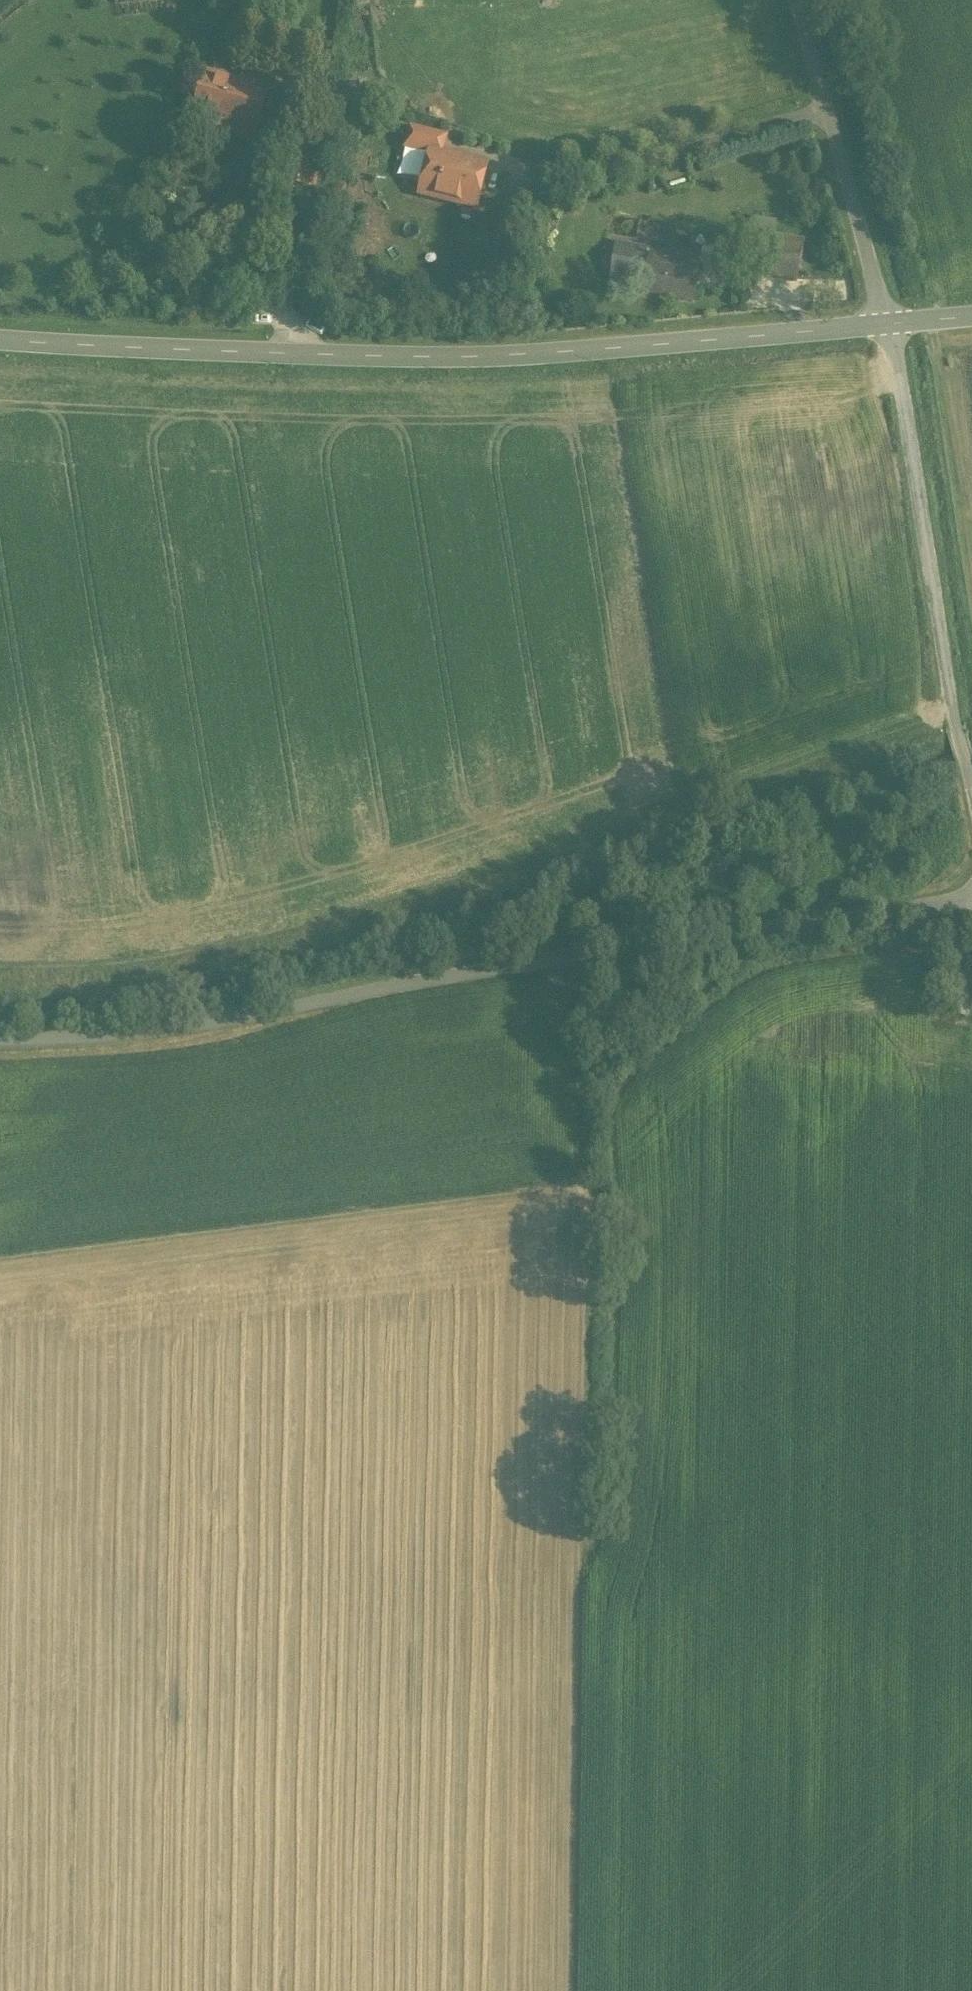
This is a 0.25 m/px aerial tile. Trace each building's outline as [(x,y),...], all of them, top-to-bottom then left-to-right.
[(268,93),(273,75),(256,70),(255,76),(245,73),(241,85),(268,93)] [(268,93),(264,108),(279,112),(280,107),(288,80),(273,75),(268,93)] [(241,85),(206,76),(193,122),(246,137),(255,140),(259,126),(264,108),(268,93),(241,85)] [(431,156),(441,159),(446,141),(410,133),(406,152),(431,158),(431,156)] [(441,159),(431,156),(431,158),(428,172),(422,176),(420,182),(423,188),(438,192),(435,201),(476,211),(486,170),(441,159)] [(438,192),(423,188),(421,197),(435,201),(438,192)] [(804,242),(749,232),(742,272),(797,282),(804,242)] [(651,251),(621,246),(621,248),(615,249),(614,254),(618,255),(616,269),(611,270),(611,275),(616,277),(615,279),(633,282),(631,291),(692,302),(694,293),(695,293),(699,269),(698,268),(700,259),(651,251)]
